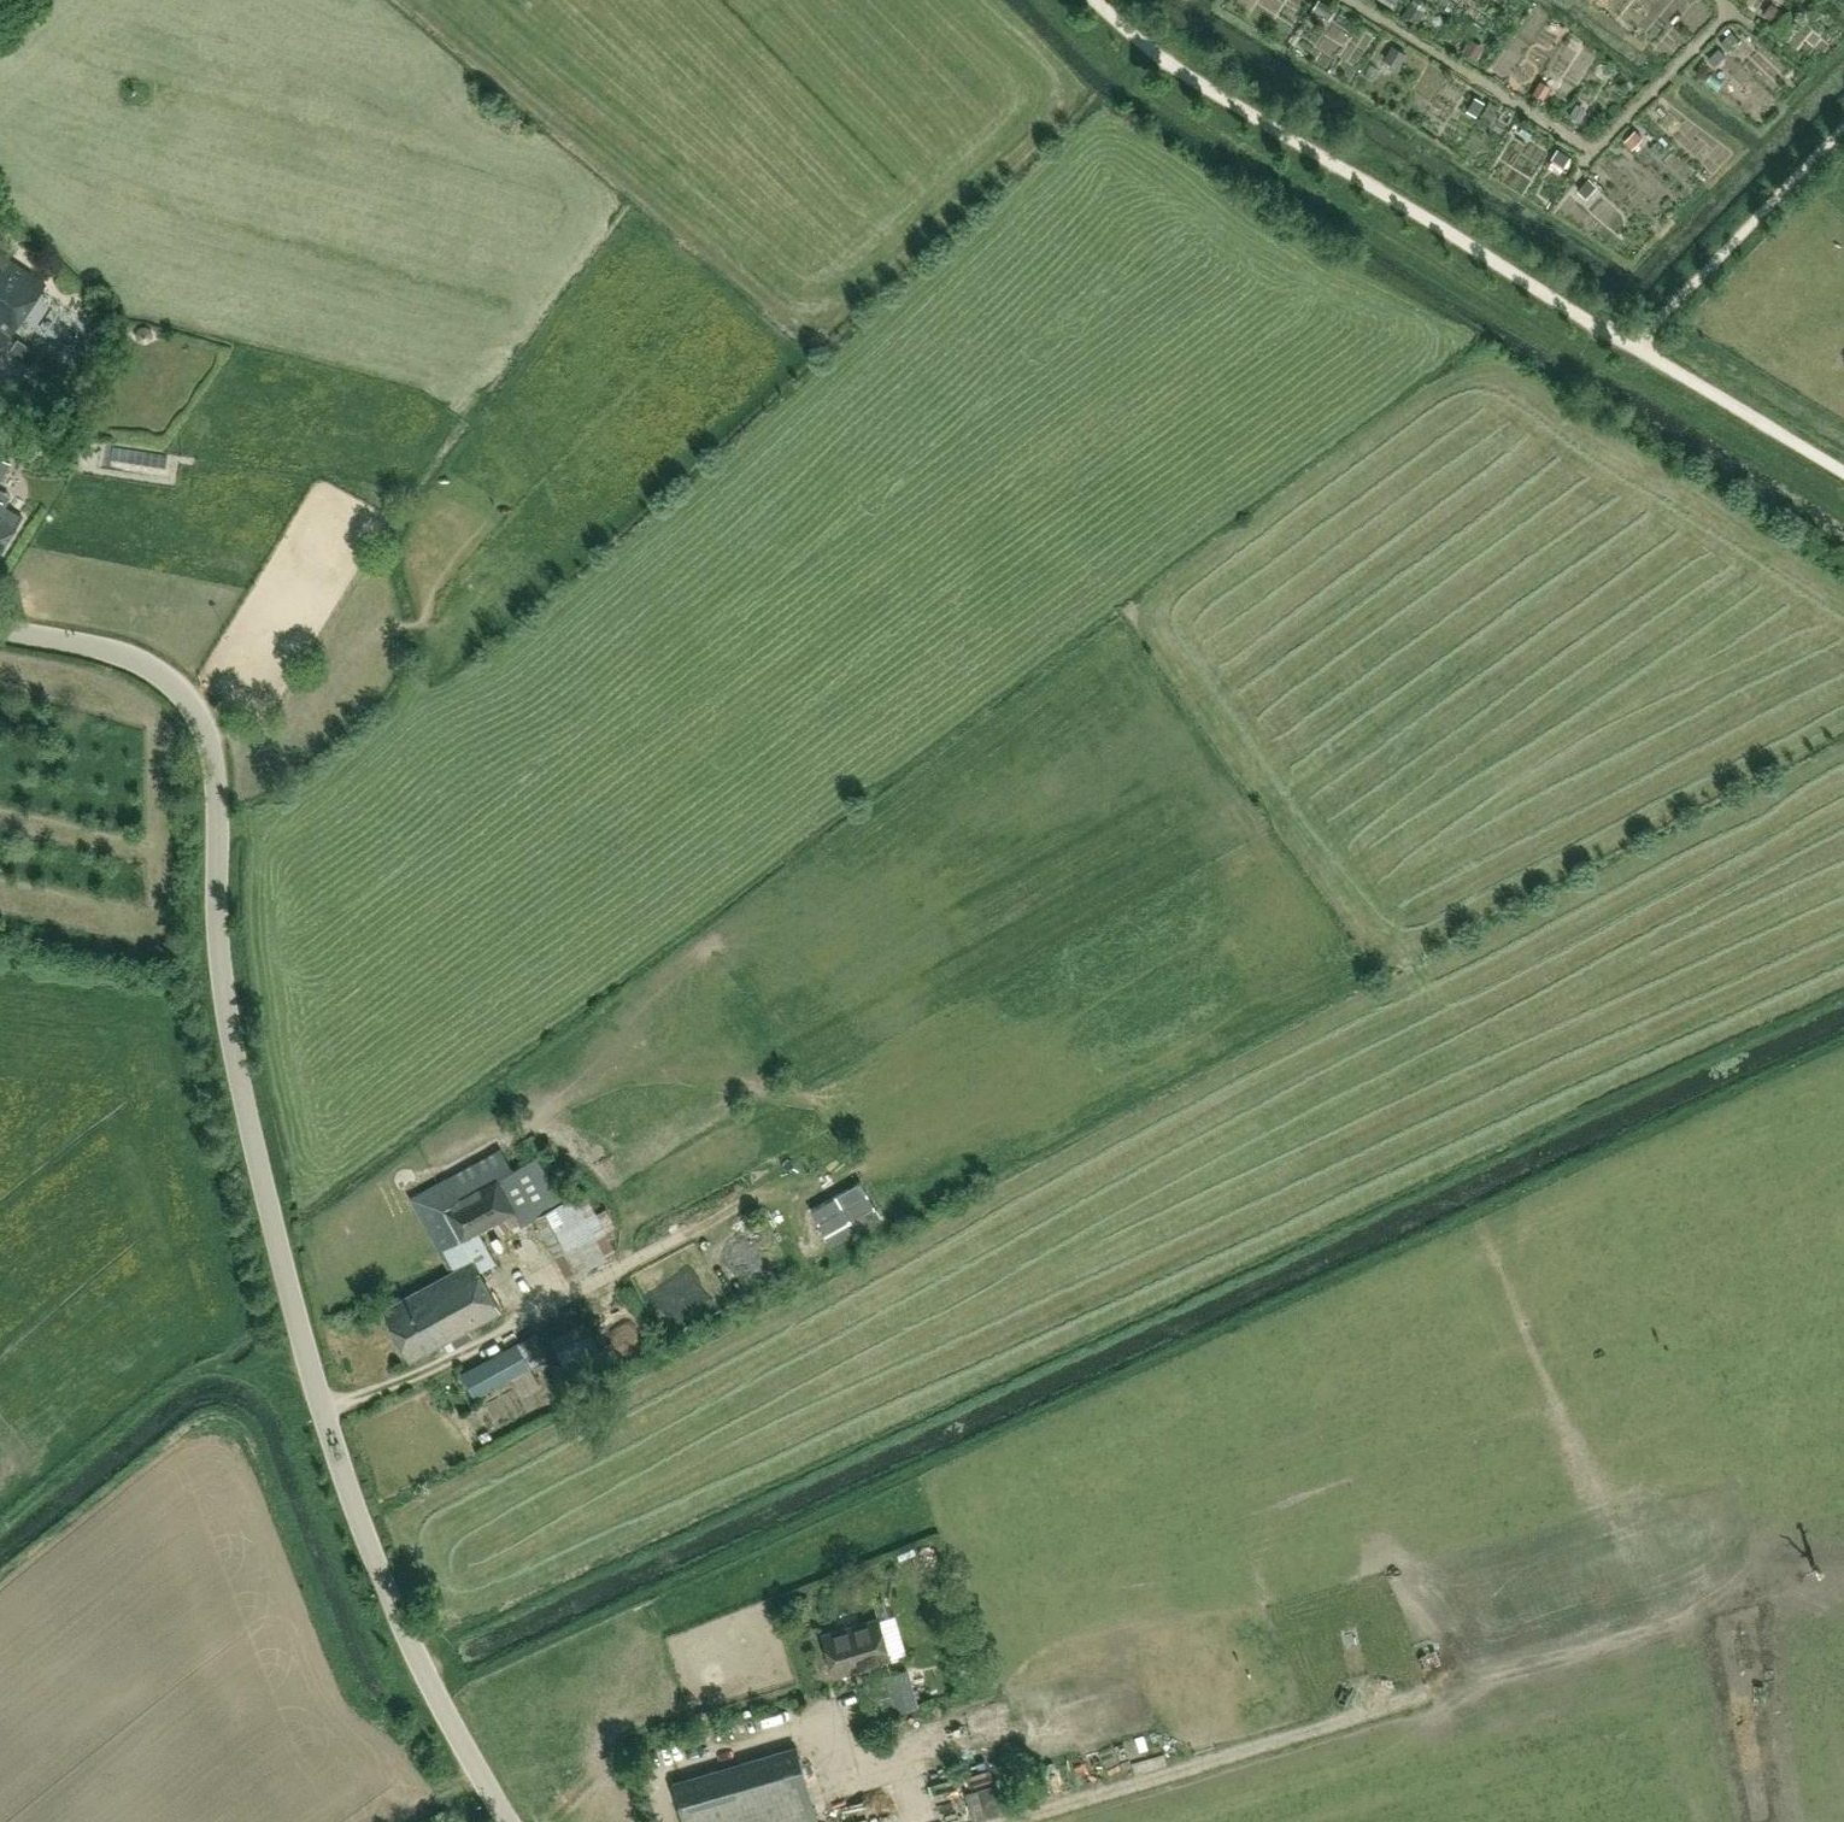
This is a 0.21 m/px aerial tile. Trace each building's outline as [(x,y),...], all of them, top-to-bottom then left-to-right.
[(1313,8),(1330,19),(1337,9),(1323,0),(1318,0),(1313,8)] [(1772,1),(1763,13),(1770,18),(1779,7),(1772,1)] [(1410,2),(1404,12),(1418,21),(1425,10),(1410,2)] [(1787,10),(1776,23),(1786,31),(1797,19),(1787,10)] [(1469,41),(1463,50),(1477,59),(1483,50),(1469,41)] [(1392,46),(1385,59),(1399,67),(1406,53),(1392,46)] [(1719,46),(1709,57),(1716,65),(1727,54),(1719,46)] [(1540,79),(1533,93),(1544,99),(1551,85),(1540,79)] [(1475,96),(1467,109),(1476,115),(1484,102),(1475,96)] [(1570,104),(1565,114),(1579,122),(1584,113),(1570,104)] [(1636,129),(1624,140),(1631,148),(1643,137),(1636,129)] [(1559,148),(1552,158),(1564,166),(1571,156),(1559,148)] [(1588,177),(1577,190),(1586,198),(1597,185),(1588,177)] [(46,284),(0,253),(0,350),(46,284)] [(56,307),(36,337),(52,347),(71,317),(56,307)] [(12,463),(0,455),(0,480),(12,463)] [(8,542),(24,517),(0,501),(0,537),(8,542)] [(500,1312),(479,1272),(495,1263),(478,1230),(493,1223),(501,1237),(537,1218),(567,1276),(614,1250),(608,1239),(616,1236),(612,1229),(616,1227),(607,1208),(594,1214),(581,1190),(561,1201),(559,1197),(570,1191),(561,1175),(553,1180),(539,1155),(512,1170),(501,1151),(411,1199),(450,1273),(383,1310),(395,1332),(411,1361),(463,1332),(466,1338),(473,1334),(470,1329),(500,1312)] [(652,1312),(657,1326),(686,1315),(675,1285),(637,1299),(643,1315),(652,1312)] [(584,1320),(554,1336),(560,1347),(556,1349),(580,1393),(614,1374),(584,1320)] [(541,1384),(531,1366),(518,1343),(463,1374),(476,1397),(512,1377),(523,1395),(541,1384)] [(888,1614),(878,1617),(880,1624),(890,1621),(888,1614)] [(880,1624),(878,1617),(823,1634),(835,1675),(891,1659),(880,1624)] [(797,1747),(675,1783),(686,1821),(819,1821),(797,1747)] [(992,1785),(965,1792),(973,1821),(1000,1813),(992,1785)]
